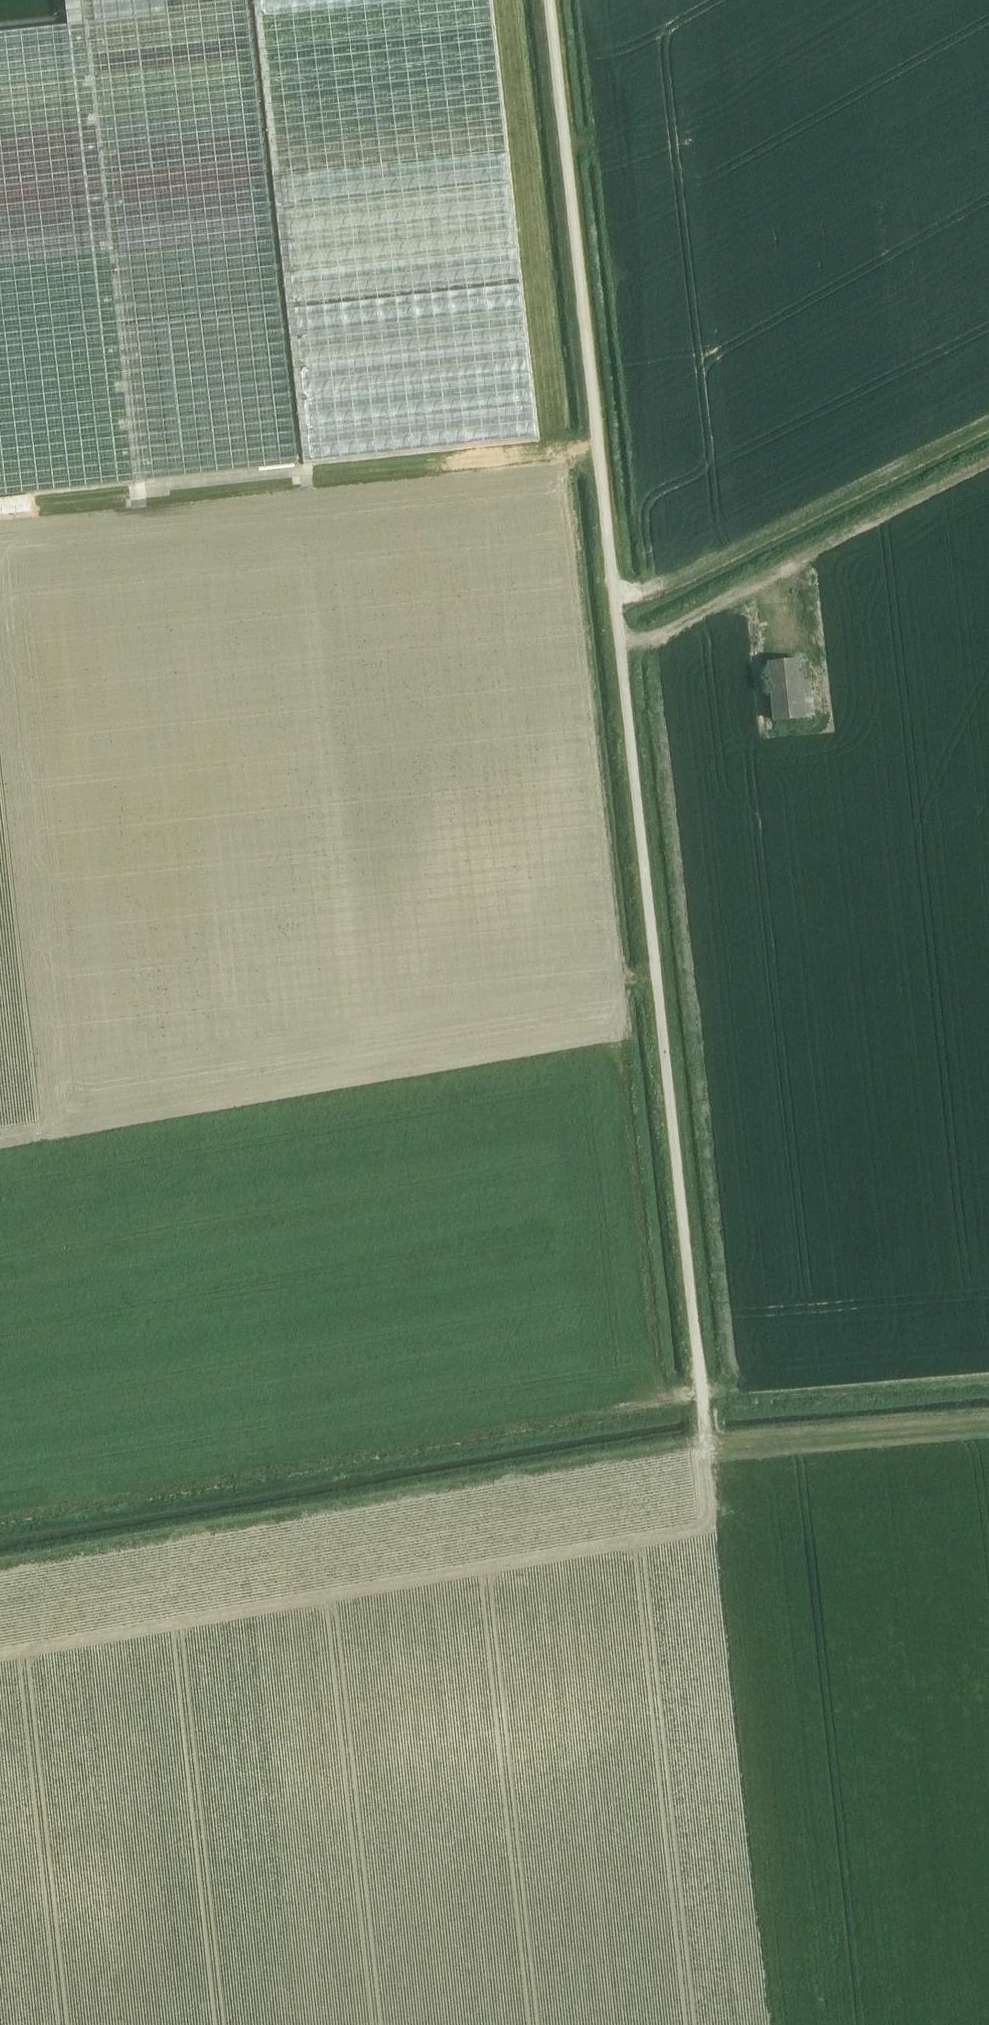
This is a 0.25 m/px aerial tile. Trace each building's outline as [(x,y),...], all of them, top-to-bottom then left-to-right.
[(67,25),(0,33),(0,497),(296,465),(246,0),(64,0),(67,25)] [(302,464),(536,439),(489,0),(252,0),(302,464)] [(772,721),(805,718),(800,662),(766,666),(772,721)]
